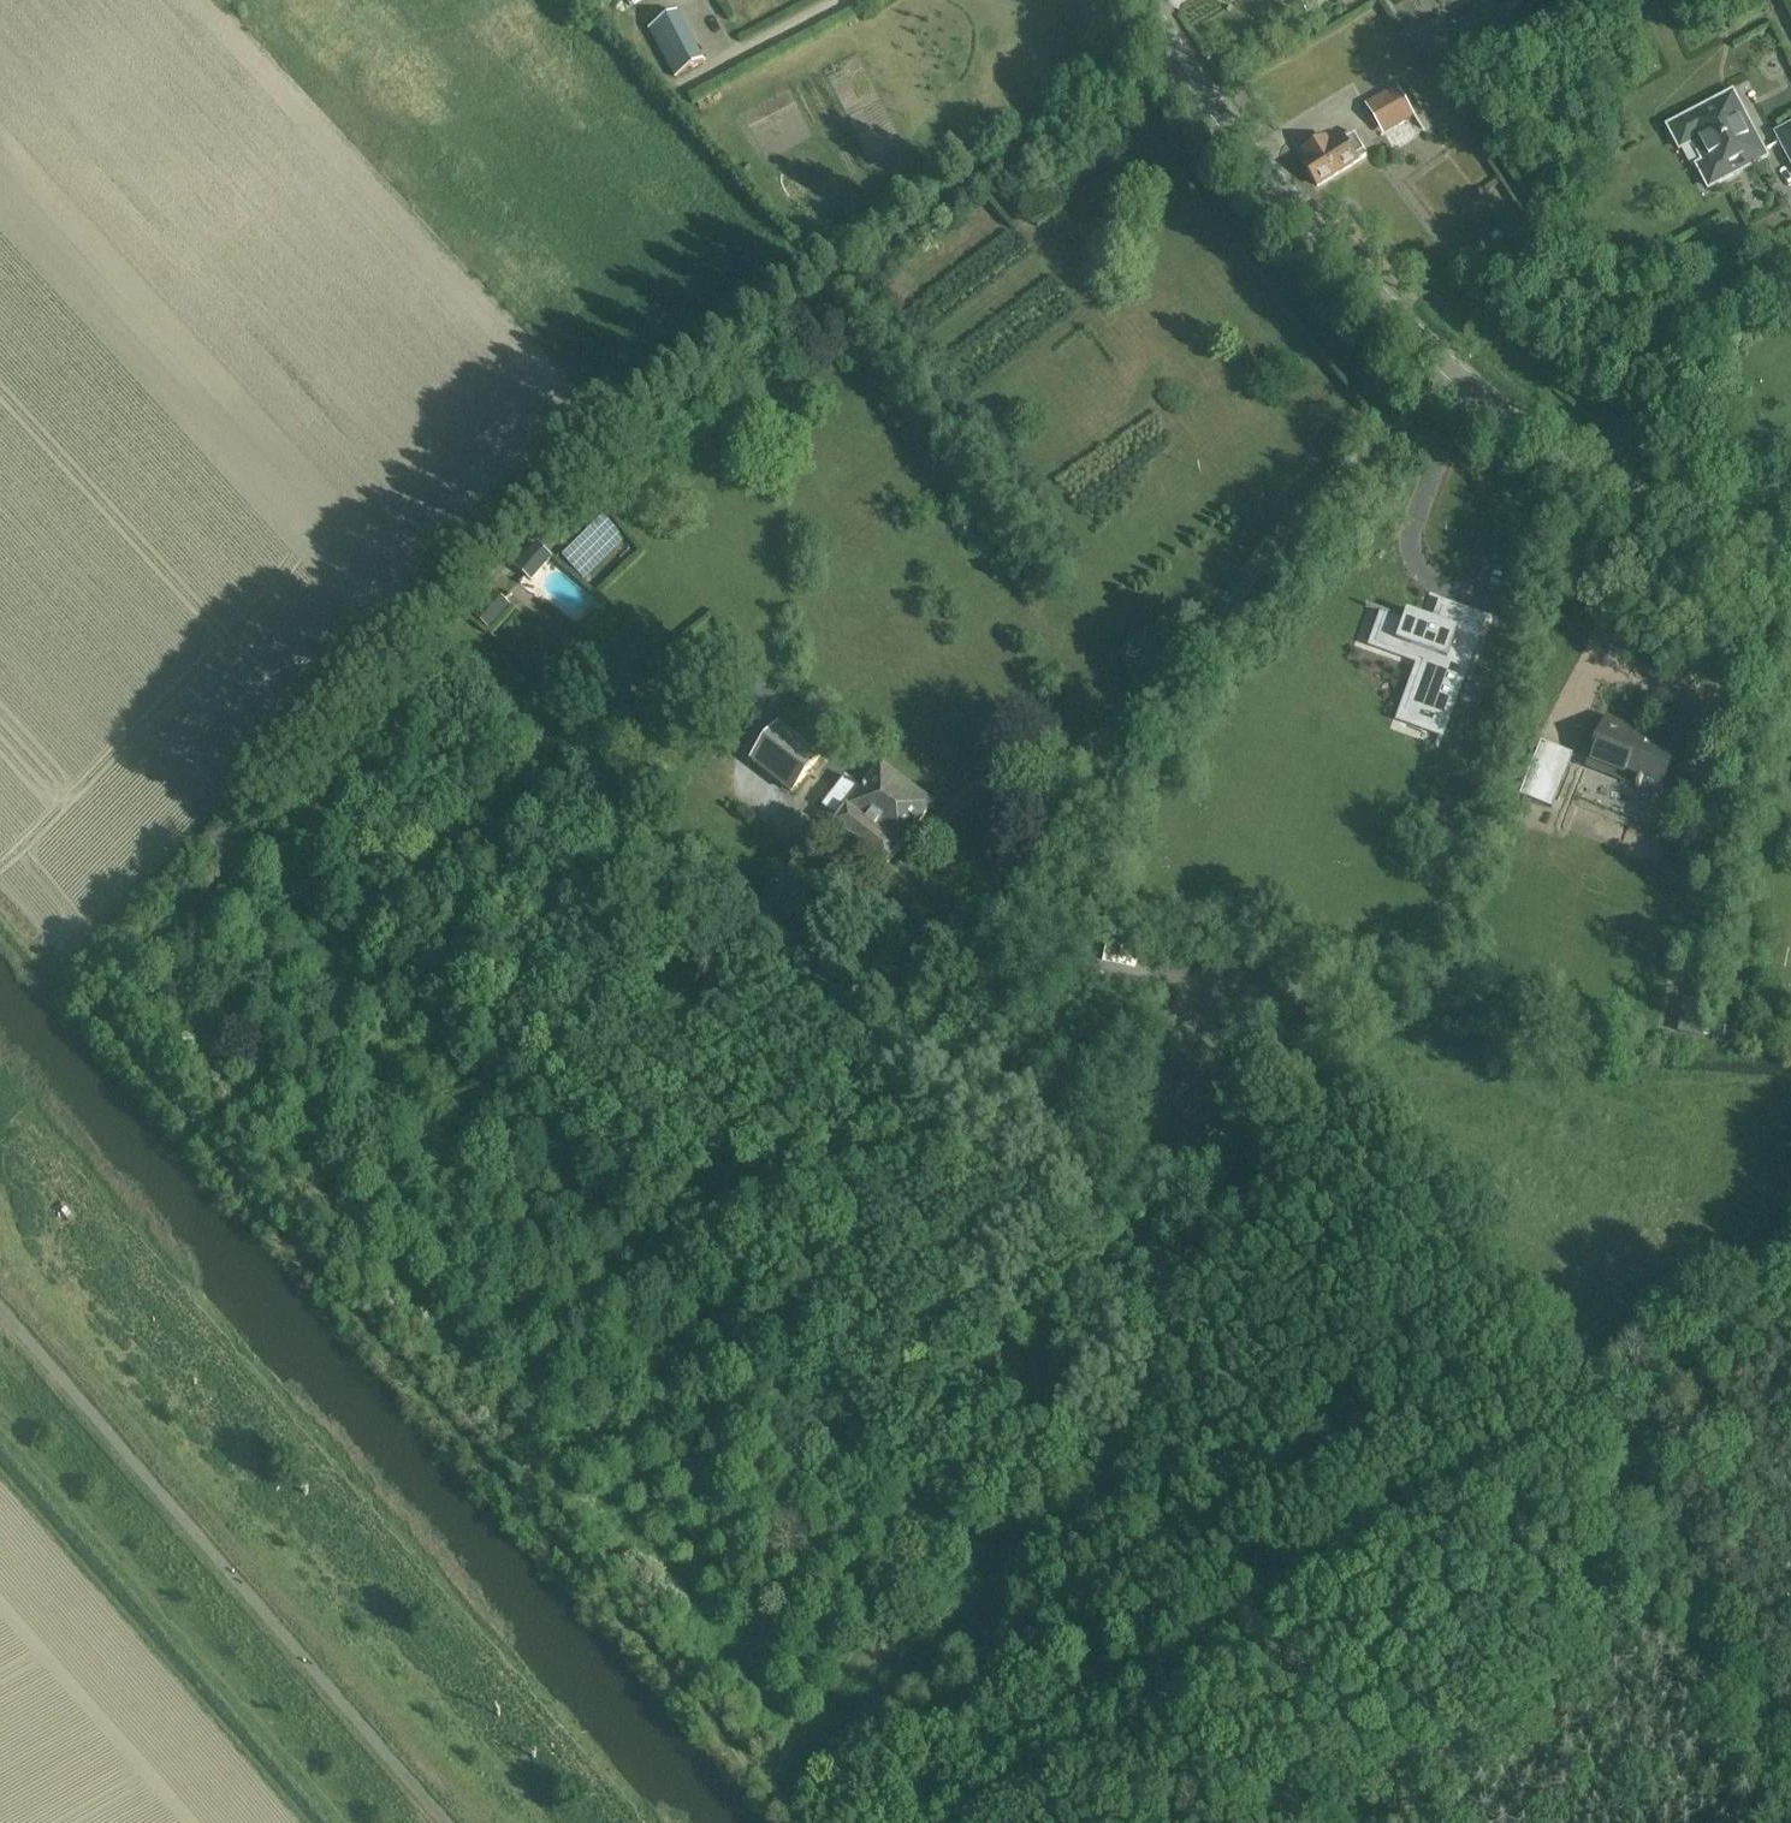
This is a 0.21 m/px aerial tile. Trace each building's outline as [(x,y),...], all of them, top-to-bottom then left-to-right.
[(648,29),(675,79),(704,63),(678,13),(648,29)] [(1366,106),(1383,134),(1414,116),(1396,88),(1366,106)] [(1748,168),(1766,158),(1733,94),(1669,128),(1680,149),(1693,142),(1704,164),(1698,167),(1709,188),(1734,175),(1728,165),(1743,157),(1748,168)] [(1790,163),(1790,126),(1775,134),(1790,163)] [(1317,186),(1366,155),(1351,132),(1330,146),(1324,137),(1303,151),(1308,159),(1302,163),(1317,186)] [(547,556),(544,589),(584,592),(587,559),(547,556)] [(501,593),(521,609),(534,592),(515,576),(501,593)] [(472,615),(490,630),(510,606),(493,591),(472,615)] [(1476,626),(1438,605),(1426,624),(1380,598),(1364,626),(1409,653),(1382,699),(1420,720),(1446,675),(1440,672),(1449,658),(1456,661),(1476,626)] [(1660,736),(1658,743),(1627,731),(1628,727),(1607,719),(1589,764),(1659,792),(1678,742),(1660,736)] [(821,757),(803,743),(812,732),(799,721),(790,732),(780,724),(750,761),(791,794),(821,757)] [(1540,743),(1519,797),(1551,809),(1572,756),(1540,743)] [(888,867),(937,807),(883,763),(861,790),(846,777),(821,808),(840,823),(838,826),(888,867)]
